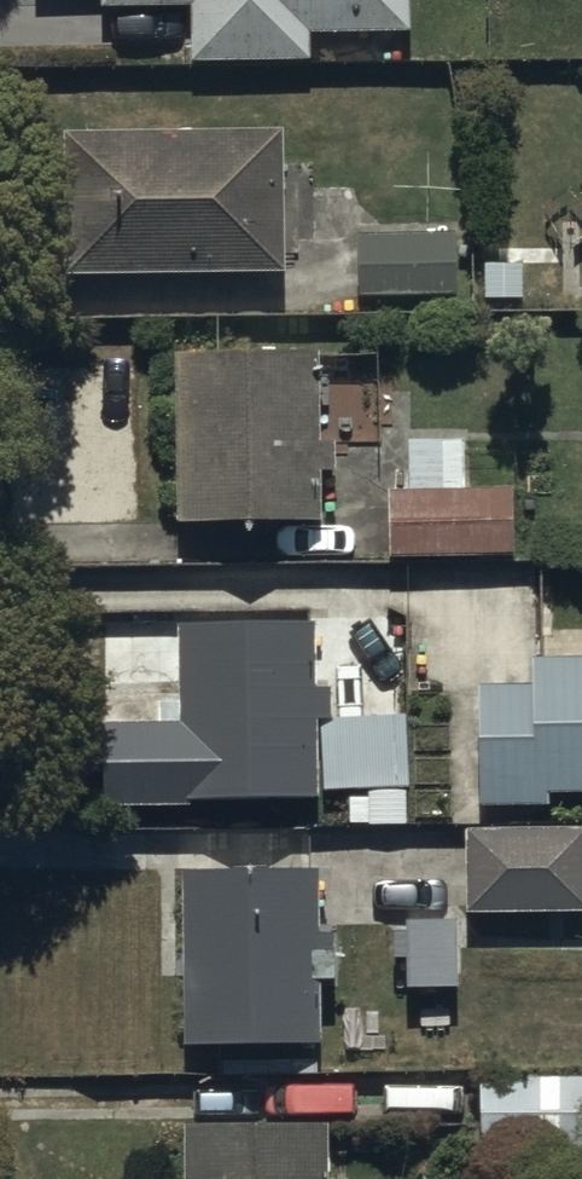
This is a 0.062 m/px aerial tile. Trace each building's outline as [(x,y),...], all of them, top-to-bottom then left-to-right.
[(104,7),(190,5),(191,64),(315,62),(314,34),(413,32),(412,0),(104,0),(104,7)] [(287,129),(37,136),(41,280),(291,273),(287,129)] [(457,233),(357,234),(357,300),(458,300),(457,233)] [(320,348),(176,351),(179,524),(325,521),(324,473),(336,473),(335,440),(322,440),(320,348)] [(394,489),(394,555),(518,555),(518,491),(464,491),(464,437),(406,437),(406,489),(394,489)] [(102,727),(103,808),(195,809),(195,803),(321,801),(321,789),(368,789),(368,827),(410,826),(409,789),(412,789),(412,717),(334,716),(335,686),(319,686),(319,617),(184,616),(183,722),(102,727)] [(554,793),(581,792),(581,659),(539,660),(539,685),(480,686),(481,808),(554,807),(554,793)] [(467,831),(468,917),(581,915),(581,829),(467,831)] [(324,870),(188,867),(184,1049),(228,1050),(228,1076),(319,1078),(320,1047),(325,1047),(327,983),(338,983),(339,937),(323,937),(324,870)] [(463,988),(462,923),(411,923),(411,927),(396,927),(396,959),(408,959),(408,988),(463,988)] [(483,1076),(483,1150),(581,1151),(581,1076),(483,1076)] [(329,1123),(187,1126),(189,1178),(330,1178),(329,1123)]
